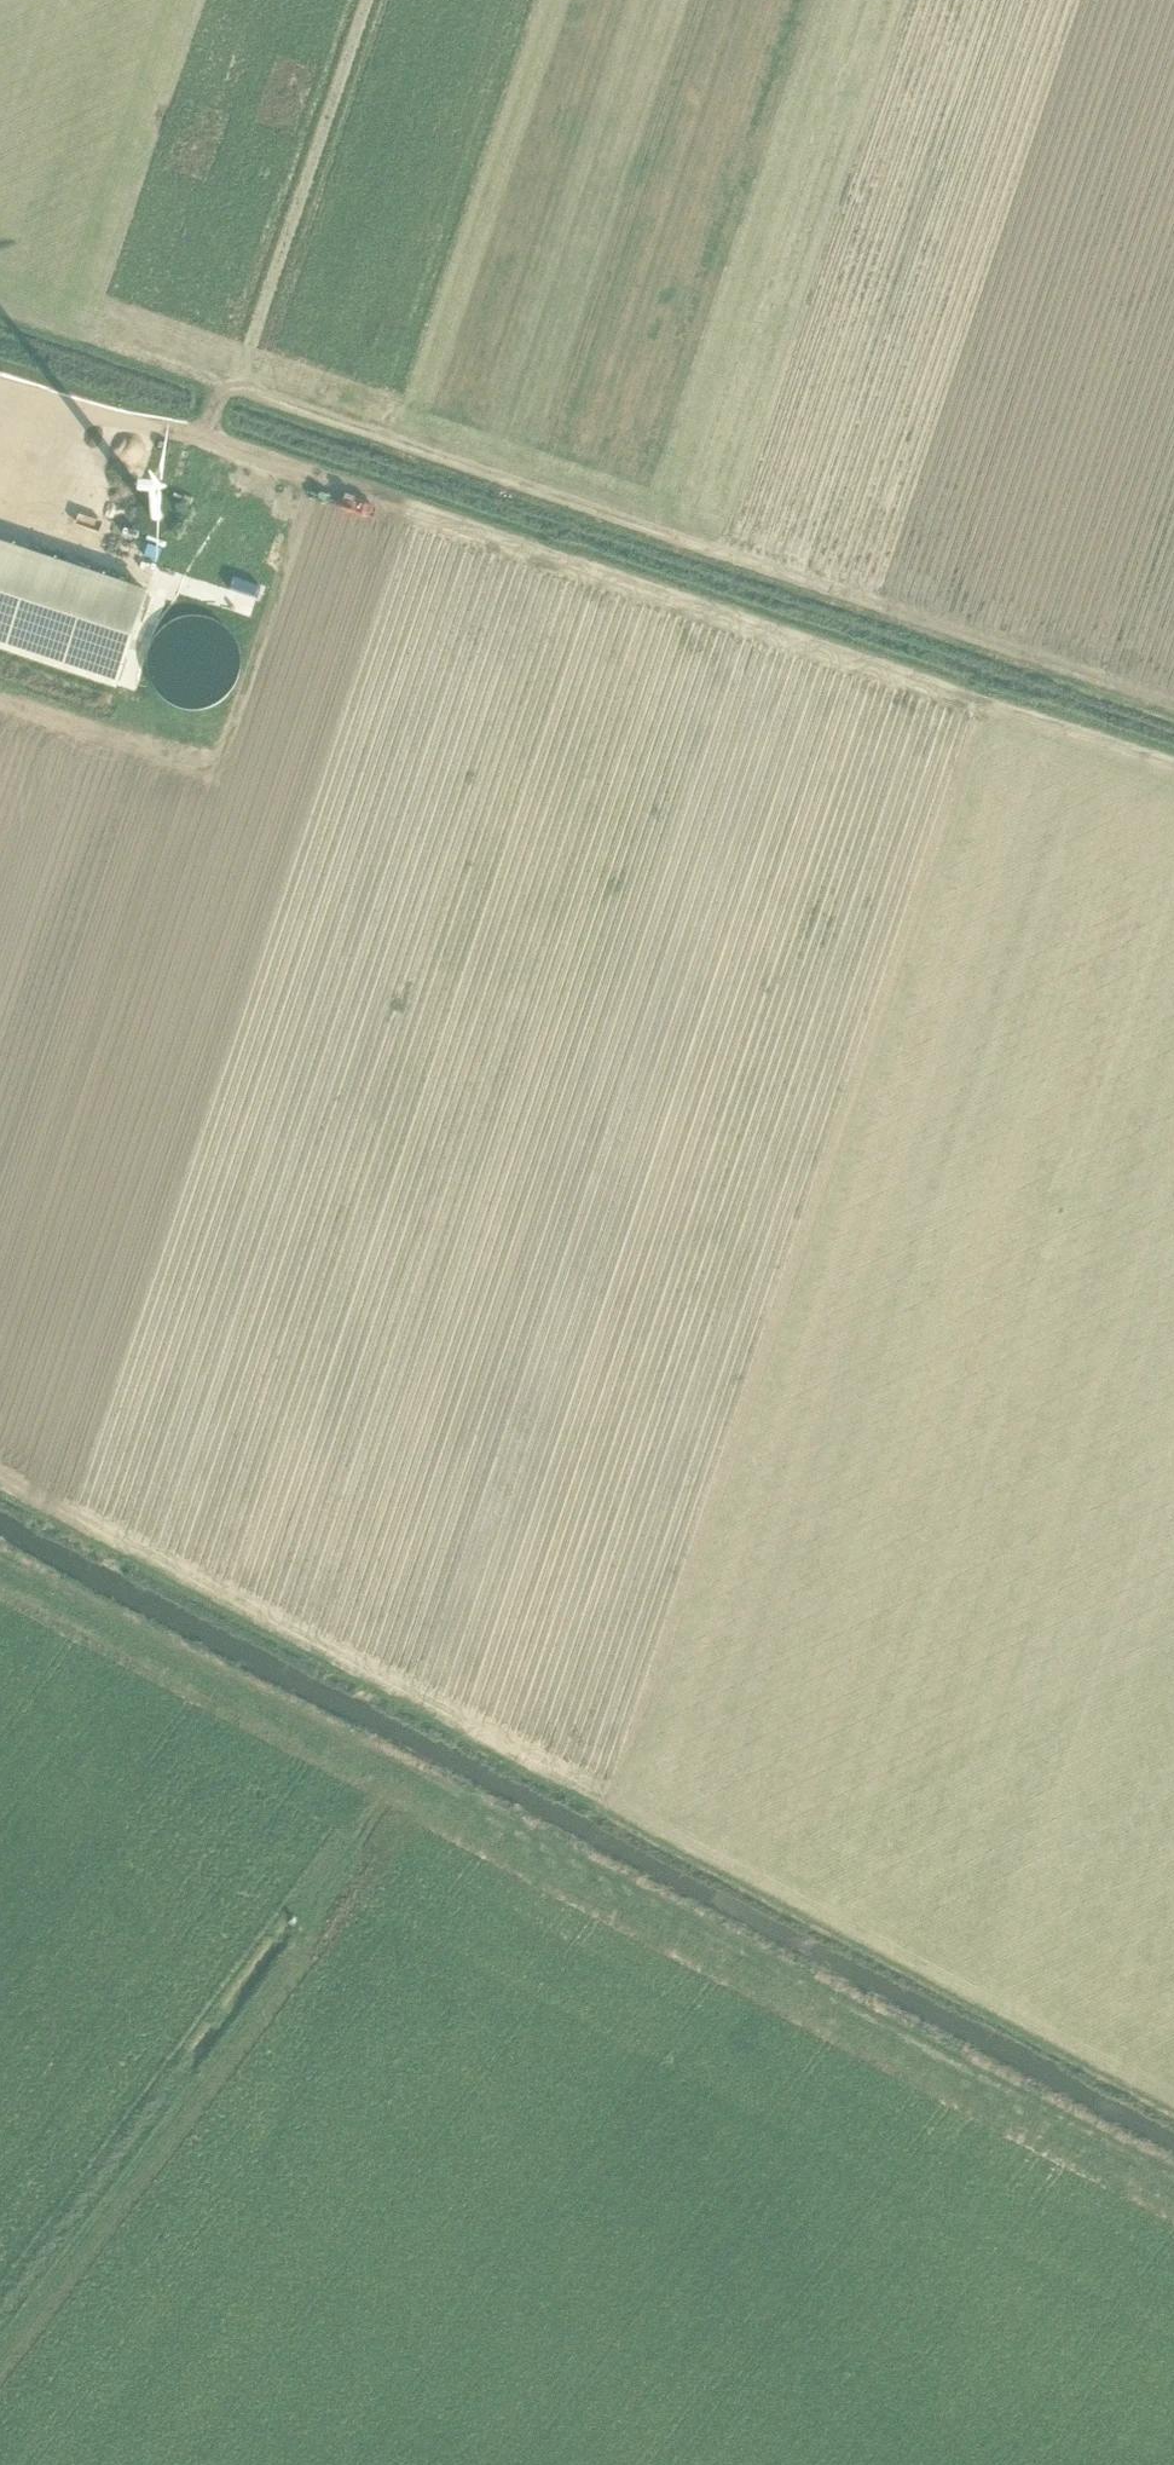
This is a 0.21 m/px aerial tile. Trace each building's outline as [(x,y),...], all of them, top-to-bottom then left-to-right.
[(138,452),(157,457),(161,444),(142,438),(138,452)] [(133,494),(117,507),(134,529),(151,517),(133,494)] [(11,506),(2,530),(22,538),(31,513),(11,506)] [(155,520),(157,520),(158,520),(160,519),(161,518),(162,517),(162,515),(162,513),(162,512),(161,510),(160,509),(158,509),(157,509),(155,509),(153,510),(152,511),(151,513),(151,514),(151,516),(153,519),(155,520)] [(103,558),(107,524),(34,516),(30,550),(103,558)] [(117,688),(149,595),(0,545),(0,649),(117,688)]
